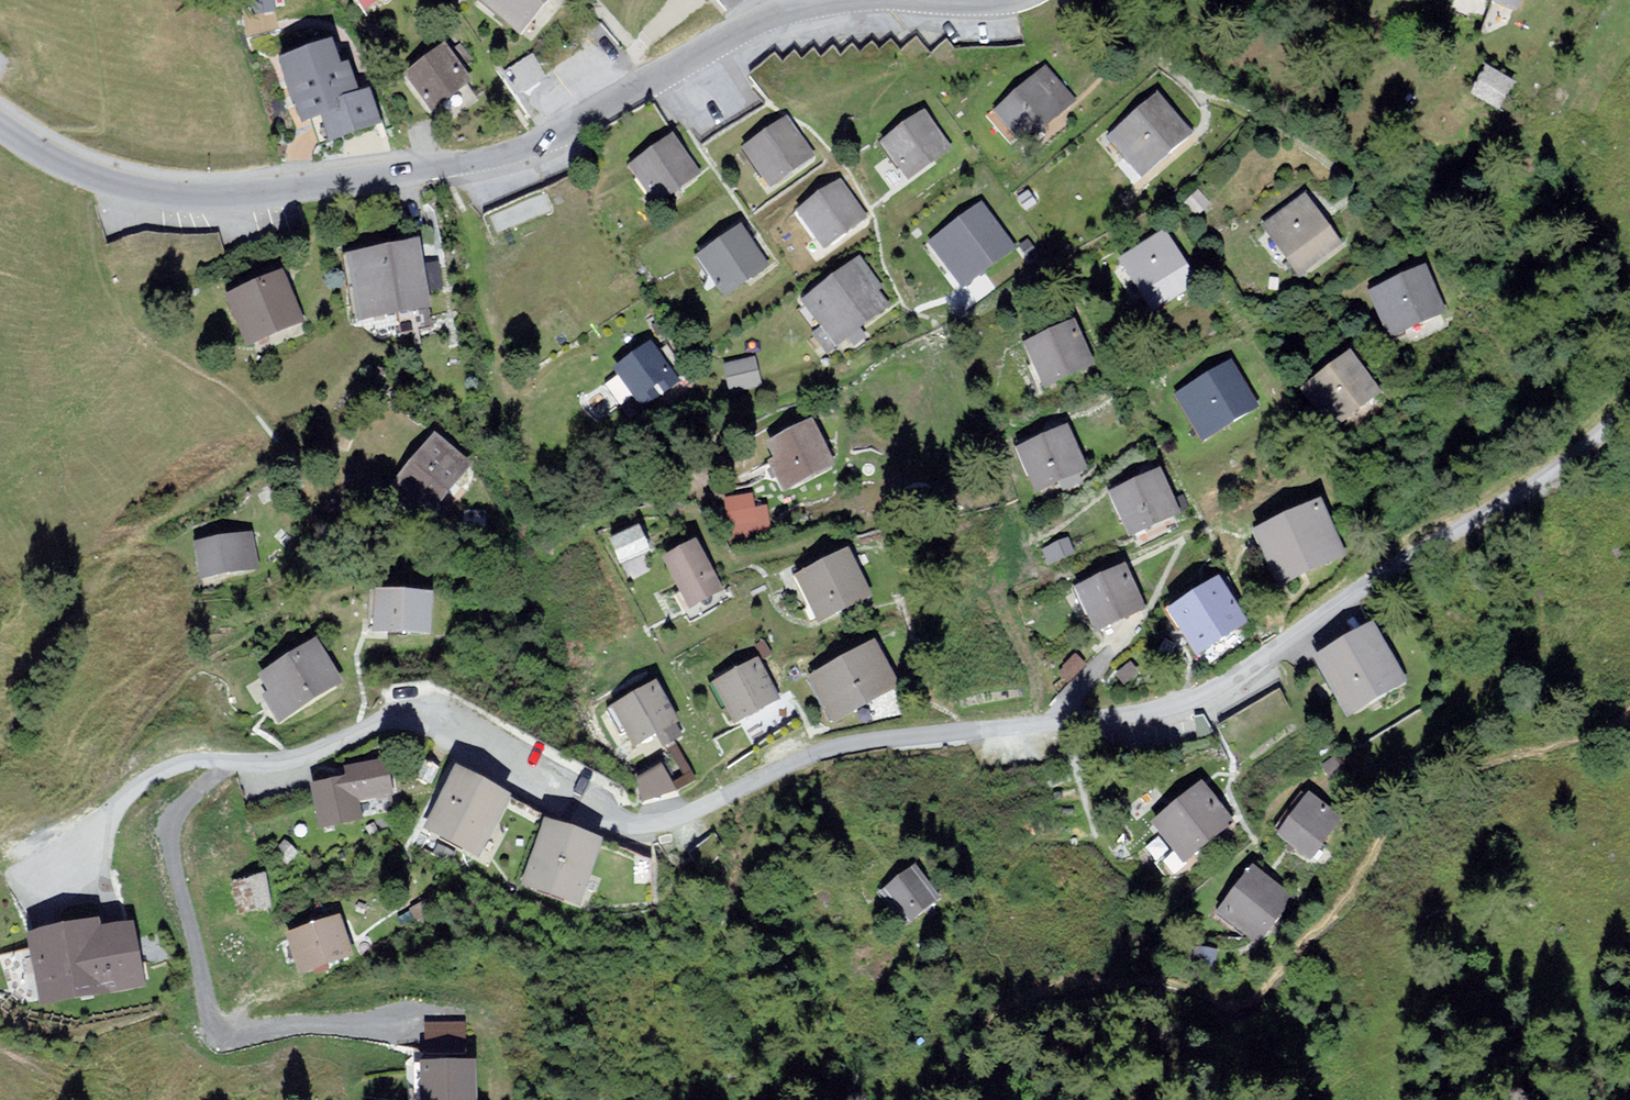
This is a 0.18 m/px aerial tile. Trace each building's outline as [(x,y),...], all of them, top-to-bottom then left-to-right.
[(277,10),(277,0),(245,0),(245,11),(277,10)] [(383,13),(401,0),(374,0),(383,13)] [(487,5),(532,42),(566,0),(492,0),(487,5)] [(1515,17),(1521,0),(1470,0),(1515,17)] [(457,55),(410,90),(435,124),(482,89),(457,55)] [(354,58),(295,73),(311,131),(369,116),(354,58)] [(1485,71),(1469,97),(1497,114),(1513,88),(1485,71)] [(1054,74),(998,118),(1029,157),(1085,114),(1054,74)] [(1163,107),(1114,147),(1145,185),(1194,145),(1163,107)] [(932,121),(893,147),(918,185),(957,160),(932,121)] [(792,123),(746,157),(774,195),(820,161),(792,123)] [(682,146),(634,177),(660,217),(708,185),(682,146)] [(848,186),(801,221),(828,257),(875,222),(848,186)] [(1305,203),(1260,234),(1295,286),(1341,255),(1305,203)] [(990,213),(934,251),(966,297),(1022,259),(990,213)] [(748,235),(703,265),(732,308),(777,277),(748,235)] [(1161,236),(1118,263),(1151,315),(1194,288),(1161,236)] [(433,255),(356,263),(363,331),(440,322),(433,255)] [(1419,265),(1368,293),(1395,343),(1447,315),(1419,265)] [(868,272),(807,314),(837,356),(897,314),(868,272)] [(287,283),(230,303),(247,351),(304,331),(287,283)] [(1080,333),(1029,352),(1046,398),(1097,380),(1080,333)] [(655,356),(612,385),(635,420),(678,390),(655,356)] [(1346,357),(1297,396),(1327,433),(1375,395),(1346,357)] [(1224,363),(1171,399),(1205,449),(1258,413),(1224,363)] [(761,368),(725,376),(730,402),(766,394),(761,368)] [(825,430),(773,452),(791,495),(843,473),(825,430)] [(1074,439),(1049,450),(1065,486),(1090,476),(1074,439)] [(439,445),(397,494),(433,526),(476,477),(439,445)] [(1153,471),(1105,497),(1130,543),(1178,517),(1153,471)] [(758,493),(728,496),(733,539),(776,535),(773,506),(759,507),(758,493)] [(1308,503),(1244,539),(1276,594),(1340,558),(1308,503)] [(640,538),(614,548),(623,575),(650,565),(640,538)] [(249,546),(199,551),(202,588),(252,583),(249,546)] [(705,557),(671,570),(691,620),(725,607),(705,557)] [(857,561),(802,586),(821,631),(877,606),(857,561)] [(1116,569),(1067,593),(1096,650),(1145,625),(1116,569)] [(1208,582),(1157,619),(1191,666),(1242,629),(1208,582)] [(447,606),(391,597),(386,636),(442,644),(447,606)] [(1367,627),(1309,664),(1347,722),(1405,685),(1367,627)] [(881,647),(810,682),(835,733),(906,698),(881,647)] [(318,649),(254,690),(281,731),(345,690),(318,649)] [(765,670),(718,691),(737,733),(784,712),(765,670)] [(661,694),(606,722),(626,761),(681,733),(661,694)] [(669,760),(637,772),(647,799),(679,787),(669,760)] [(362,833),(360,810),(396,808),(394,770),(349,772),(350,793),(315,795),(318,836),(362,833)] [(464,779),(431,836),(487,869),(520,812),(464,779)] [(1195,790),(1147,831),(1178,869),(1227,828),(1195,790)] [(1303,794),(1274,840),(1312,864),(1341,819),(1303,794)] [(558,830),(528,893),(582,919),(612,856),(558,830)] [(919,877),(884,905),(909,938),(945,909),(919,877)] [(1251,878),(1222,917),(1267,951),(1296,912),(1251,878)] [(268,885),(231,891),(236,923),(273,917),(268,885)] [(349,931),(296,945),(304,973),(356,959),(349,931)] [(142,998),(139,935),(105,937),(105,936),(32,941),(38,1015),(111,1010),(110,1000),(142,998)] [(469,1041),(469,1015),(427,1014),(426,1040),(469,1041)] [(418,1045),(420,1099),(478,1099),(477,1043),(418,1045)]
